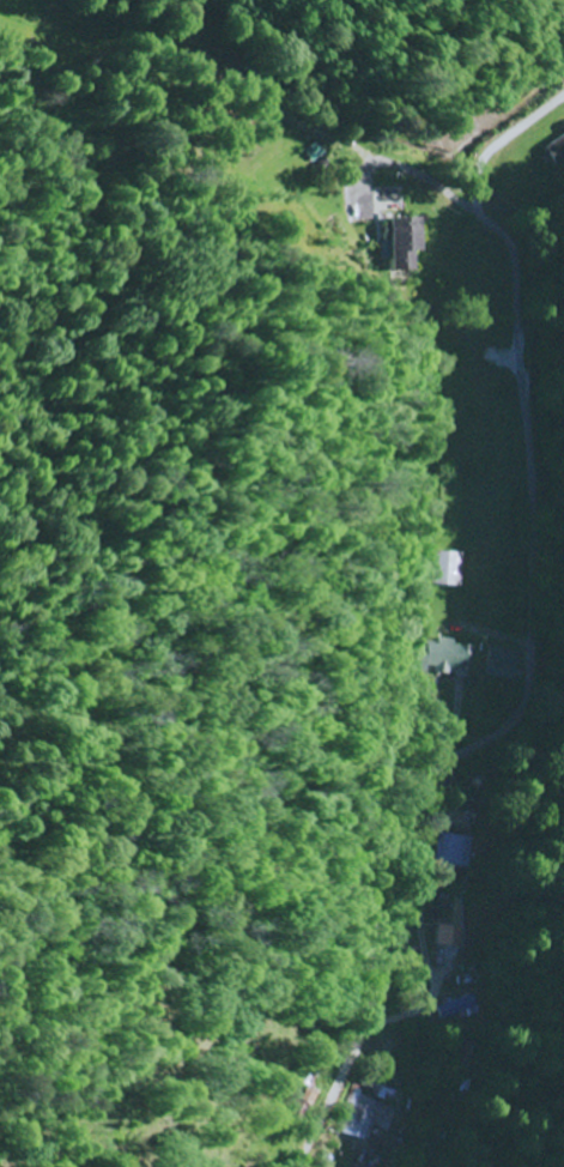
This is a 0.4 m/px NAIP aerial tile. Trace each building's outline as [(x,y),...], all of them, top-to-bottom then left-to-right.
[(410,269),(409,251),(416,251),(415,217),(387,218),(388,270),(410,269)] [(428,584),(459,585),(460,553),(430,551),(428,584)] [(470,646),(454,645),(455,639),(438,637),(437,644),(417,642),(414,669),(427,671),(427,670),(449,672),(450,669),(468,671),(470,646)] [(519,651),(489,646),(484,675),(514,680),(519,651)] [(452,876),(453,864),(479,866),(481,848),(472,847),(473,838),(436,834),(433,862),(437,863),(435,874),(452,876)] [(435,1007),(442,1025),(483,1009),(475,991),(435,1007)] [(394,1106),(360,1098),(361,1090),(351,1088),(341,1136),(365,1141),(367,1134),(387,1138),(394,1106)]
